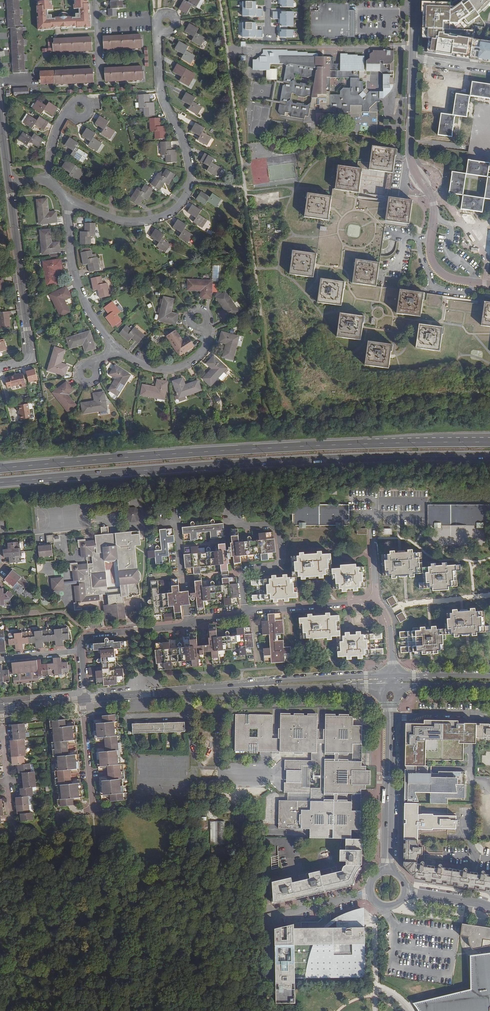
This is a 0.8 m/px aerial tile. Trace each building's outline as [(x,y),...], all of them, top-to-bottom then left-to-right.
[(7,28),(10,28),(12,73),(27,73),(27,70),(25,70),(24,60),(27,60),(27,54),(24,54),(24,45),(26,45),(26,39),(23,39),(23,31),(26,31),(26,27),(23,27),(23,24),(20,24),(20,16),(23,15),(22,9),(20,10),(19,1),(22,1),(22,0),(6,0),(7,28)] [(87,0),(75,0),(76,4),(75,4),(75,9),(80,9),(80,13),(76,14),(77,17),(70,17),(70,16),(68,14),(65,13),(63,13),(62,13),(60,15),(58,17),(58,18),(52,18),(52,15),(48,15),(48,10),(53,10),(53,6),(51,6),(51,1),(48,1),(48,0),(37,0),(37,1),(39,1),(39,2),(39,6),(38,6),(37,7),(37,13),(39,13),(39,17),(38,17),(38,30),(42,30),(44,30),(52,30),(52,28),(56,28),(61,28),(61,29),(68,29),(68,27),(73,27),(78,27),(78,28),(85,27),(88,27),(91,27),(90,15),(88,15),(88,11),(90,11),(89,4),(87,4),(87,0)] [(117,9),(127,8),(127,5),(124,5),(124,0),(126,0),(114,0),(114,1),(111,1),(112,9),(117,9)] [(179,9),(187,14),(192,5),(196,8),(199,10),(204,2),(201,0),(190,0),(188,3),(184,1),(179,9)] [(422,1),(421,11),(423,11),(422,27),(422,37),(429,38),(427,52),(452,55),(452,53),(471,56),(474,39),(476,26),(479,26),(478,28),(481,29),(482,27),(485,27),(485,24),(482,19),(476,11),(469,1),(468,0),(463,0),(455,6),(450,6),(450,2),(422,1)] [(469,1),(476,11),(480,9),(485,4),(488,0),(470,0),(469,1)] [(485,4),(480,9),(481,10),(486,6),(489,1),(488,0),(485,4)] [(310,3),(310,39),(349,39),(349,37),(349,22),(354,22),(354,10),(349,10),(350,3),(310,3)] [(199,29),(190,24),(185,32),(194,37),(192,41),(199,45),(201,41),(202,42),(205,38),(196,33),(199,29)] [(287,30),(288,27),(280,26),(280,38),(286,38),(292,38),(292,34),(293,34),(293,30),(287,30)] [(141,48),(141,39),(141,35),(104,37),(104,51),(110,50),(110,52),(112,52),(112,50),(122,50),(122,52),(124,51),(124,50),(134,49),(135,51),(137,51),(137,49),(141,49),(141,48)] [(92,38),(54,40),(55,53),(60,53),(60,54),(62,54),(62,53),(72,52),(72,54),(75,53),(75,52),(84,52),(85,53),(87,53),(87,52),(93,51),(92,38)] [(474,39),(471,56),(471,58),(489,60),(488,62),(489,62),(489,42),(474,39)] [(188,47),(180,42),(175,50),(184,55),(181,59),(188,63),(191,59),(192,60),(194,56),(186,51),(188,47)] [(347,112),(350,112),(351,105),(363,106),(362,112),(370,112),(370,109),(376,102),(380,102),(380,100),(380,92),(370,92),(366,95),(363,92),(365,90),(363,89),(363,82),(360,82),(360,71),(364,71),(364,57),(357,57),(354,55),(348,55),(344,54),(341,54),(340,64),(333,64),(334,57),(318,57),(318,55),(315,54),(314,54),(311,53),(309,54),(306,54),(302,53),(297,53),(293,51),(289,51),(288,51),(287,51),(283,50),(263,50),(263,54),(256,60),(253,60),(253,69),(260,70),(260,71),(267,70),(266,69),(270,70),(270,64),(287,64),(287,65),(286,65),(284,82),(290,83),(290,85),(286,84),(283,86),(280,101),(287,103),(286,106),(279,105),(278,112),(281,115),(285,116),(285,113),(291,114),(291,117),(304,119),(305,116),(309,117),(310,109),(315,110),(315,105),(320,105),(320,109),(323,108),(323,112),(333,112),(333,115),(347,115),(347,112)] [(390,85),(394,85),(394,51),(373,51),(373,55),(370,55),(370,61),(367,61),(367,71),(380,71),(383,75),(383,89),(390,89),(390,85)] [(186,69),(178,65),(173,72),(182,77),(179,81),(186,85),(189,81),(190,82),(193,78),(184,73),(186,69)] [(143,80),(142,71),(142,68),(105,69),(106,83),(110,83),(111,84),(113,84),(113,83),(123,82),(123,84),(126,83),(126,82),(136,82),(136,83),(138,83),(138,81),(143,81),(143,80)] [(266,69),(267,70),(266,80),(277,80),(276,70),(270,70),(266,69)] [(56,76),(56,84),(56,85),(61,85),(61,86),(64,86),(64,85),(73,85),(73,86),(76,86),(76,84),(86,84),(86,85),(89,85),(89,84),(94,84),(93,70),(56,72),(56,76)] [(41,85),(54,84),(54,76),(54,72),(40,72),(40,81),(39,81),(39,83),(40,83),(41,85)] [(472,82),(470,96),(489,99),(489,85),(472,82)] [(393,100),(394,85),(390,85),(390,89),(383,89),(383,92),(380,92),(380,100),(393,100)] [(14,96),(30,96),(29,88),(26,88),(26,89),(22,90),(18,90),(18,89),(14,89),(14,96)] [(442,103),(444,92),(423,88),(421,99),(442,103)] [(193,102),(195,98),(187,93),(183,101),(191,106),(189,110),(195,114),(198,110),(199,111),(202,107),(193,102)] [(452,115),(455,116),(466,117),(470,96),(456,94),(452,115)] [(148,95),(139,95),(139,109),(144,108),(144,116),(154,115),(154,103),(149,103),(148,95)] [(52,116),(57,108),(49,103),(46,107),(38,101),(36,105),(37,106),(34,110),(42,114),(44,111),(52,116)] [(362,115),(362,112),(363,106),(351,105),(350,112),(350,115),(362,115)] [(455,116),(452,115),(441,114),(438,135),(451,137),(455,116)] [(28,121),(25,124),(32,129),(34,125),(43,130),(48,123),(40,117),(37,121),(29,116),(26,120),(28,121)] [(109,122),(101,117),(96,124),(104,130),(101,134),(108,138),(110,134),(112,135),(115,131),(106,126),(109,122)] [(160,119),(150,119),(151,132),(155,132),(155,140),(165,139),(165,127),(160,127),(160,119)] [(205,128),(196,124),(191,132),(200,137),(198,141),(205,145),(207,141),(209,141),(211,137),(202,132),(205,128)] [(88,129),(85,133),(83,137),(91,142),(88,146),(95,150),(97,146),(99,147),(101,143),(93,138),(96,134),(88,129)] [(37,147),(42,139),(35,134),(32,138),(24,133),(21,137),(23,138),(20,142),(27,146),(29,142),(37,147)] [(70,138),(65,146),(74,151),(71,155),(78,160),(80,156),(81,157),(84,153),(76,147),(79,144),(70,138)] [(171,142),(161,143),(161,156),(166,156),(167,163),(176,162),(176,150),(171,150),(171,142)] [(387,173),(392,174),(393,173),(396,150),(372,146),(369,170),(370,170),(387,173)] [(214,159),(206,154),(201,162),(209,167),(207,171),(214,175),(217,171),(218,172),(220,168),(212,163),(214,159)] [(468,160),(466,174),(487,177),(489,164),(468,160)] [(75,166),(67,161),(62,168),(70,174),(68,177),(74,182),(77,178),(78,179),(81,175),(73,170),(75,166)] [(349,192),(359,193),(362,169),(345,167),(338,166),(335,190),(349,192)] [(168,185),(175,175),(166,170),(162,176),(158,174),(151,184),(160,190),(164,183),(168,185)] [(452,175),(450,189),(449,193),(463,195),(466,177),(466,174),(452,172),(452,175)] [(384,197),(389,197),(392,174),(387,173),(384,197)] [(147,200),(154,190),(145,185),(141,191),(137,189),(130,200),(139,205),(143,198),(147,200)] [(210,198),(202,192),(197,200),(205,206),(207,202),(215,207),(218,203),(217,202),(220,198),(213,194),(210,198)] [(304,217),(322,219),(329,220),(330,210),(332,197),(313,194),(308,193),(304,217)] [(468,196),(463,195),(461,209),(466,210),(482,212),(484,198),(468,196)] [(385,221),(409,224),(412,200),(389,197),(388,204),(387,210),(385,221)] [(47,200),(37,201),(39,219),(42,219),(43,224),(56,222),(55,213),(48,213),(47,200)] [(196,219),(194,222),(200,227),(203,223),(204,224),(207,220),(199,214),(201,211),(193,205),(188,213),(195,217),(196,219)] [(187,225),(179,220),(173,228),(182,234),(179,237),(186,242),(188,238),(189,239),(192,235),(184,229),(187,225)] [(95,237),(95,224),(85,224),(85,232),(81,232),(80,244),(90,244),(91,237),(95,237)] [(50,230),(40,231),(42,250),(45,249),(45,254),(59,253),(59,243),(51,244),(50,230)] [(164,235),(157,230),(151,238),(159,243),(157,247),(163,251),(166,247),(167,248),(170,244),(162,239),(164,235)] [(91,251),(81,253),(84,265),(88,264),(90,272),(100,271),(97,258),(92,259),(91,251)] [(315,265),(317,254),(293,251),(289,275),(314,278),(315,265)] [(353,283),(376,286),(379,263),(356,259),(353,283)] [(62,270),(61,260),(46,262),(47,267),(44,267),(47,286),(57,284),(54,271),(62,270)] [(101,277),(91,279),(94,291),(98,290),(100,298),(110,296),(107,283),(102,284),(101,277)] [(331,280),(321,279),(318,303),(342,306),(345,282),(331,280)] [(207,281),(189,280),(188,290),(202,291),(202,298),(211,298),(212,284),(207,284),(207,281)] [(55,298),(52,299),(60,316),(69,312),(63,300),(70,296),(66,288),(53,294),(55,298)] [(400,290),(396,313),(420,317),(422,306),(423,300),(424,293),(400,289),(400,290)] [(223,290),(216,296),(217,299),(225,293),(223,290)] [(225,293),(217,299),(225,310),(219,314),(225,322),(236,313),(234,310),(236,308),(225,293)] [(174,300),(164,298),(160,316),(163,316),(161,321),(175,324),(177,315),(170,313),(174,300)] [(120,312),(112,302),(104,308),(109,315),(106,317),(113,327),(121,321),(116,315),(120,312)] [(484,305),(483,315),(481,325),(489,326),(489,302),(484,302),(484,303),(484,305)] [(11,311),(0,313),(0,327),(0,329),(10,328),(8,315),(11,315),(11,311)] [(363,321),(364,317),(340,314),(337,337),(360,340),(362,328),(363,321)] [(443,328),(419,324),(416,348),(440,352),(443,328)] [(126,326),(120,334),(129,341),(132,338),(138,344),(145,336),(134,328),(132,331),(126,326)] [(179,350),(182,354),(194,347),(189,339),(183,342),(175,331),(167,336),(177,352),(179,350)] [(367,332),(366,339),(378,341),(379,338),(383,339),(384,335),(367,332)] [(236,337),(222,333),(220,342),(227,344),(223,357),(233,360),(237,342),(235,341),(236,337)] [(85,334),(67,339),(70,348),(84,345),(86,351),(95,349),(90,335),(86,336),(85,334)] [(390,356),(392,345),(368,342),(365,365),(389,369),(390,356)] [(64,351),(54,348),(49,366),(52,367),(51,371),(64,375),(67,366),(60,364),(64,351)] [(221,370),(224,367),(213,357),(207,364),(213,369),(203,379),(211,385),(223,372),(221,370)] [(109,390),(117,395),(127,380),(125,378),(127,374),(115,366),(110,375),(116,379),(109,390)] [(30,370),(29,368),(25,369),(28,381),(38,379),(35,368),(31,369),(30,370)] [(25,382),(23,373),(19,374),(14,375),(10,376),(5,378),(7,387),(12,385),(21,383),(22,387),(26,386),(25,382)] [(182,394),(183,397),(201,390),(198,381),(184,386),(182,379),(173,382),(178,395),(182,394)] [(160,395),(164,396),(167,383),(157,381),(156,388),(143,386),(141,395),(157,398),(159,398),(160,395)] [(56,397),(68,411),(75,405),(67,395),(72,390),(67,383),(55,392),(58,395),(56,397)] [(95,402),(82,404),(83,413),(102,411),(106,410),(106,407),(104,393),(94,395),(95,402)] [(20,415),(19,415),(19,419),(30,417),(29,409),(28,403),(19,405),(19,410),(20,415)] [(142,521),(140,497),(129,498),(130,508),(126,508),(127,522),(142,521)] [(349,505),(293,505),(293,526),(299,526),(299,528),(306,528),(306,525),(336,525),(336,528),(343,528),(343,526),(349,525),(349,515),(349,505)] [(235,571),(242,570),(240,556),(261,554),(261,561),(276,559),(273,533),(259,534),(260,540),(252,541),(252,538),(251,537),(250,537),(249,537),(248,538),(248,541),(239,542),(238,529),(231,530),(232,543),(230,543),(231,547),(229,548),(229,550),(227,551),(224,524),(215,524),(215,522),(215,521),(214,520),(213,520),(212,520),(211,521),(211,522),(211,525),(195,526),(194,524),(194,523),(194,522),(193,522),(192,522),(191,522),(191,523),(191,524),(191,527),(182,528),(184,541),(198,540),(197,533),(210,532),(211,538),(218,538),(219,551),(211,552),(211,549),(211,548),(210,548),(209,548),(208,548),(207,548),(207,549),(208,553),(199,553),(198,547),(185,548),(185,555),(183,555),(185,569),(187,568),(187,576),(195,575),(197,593),(189,593),(189,591),(184,592),(180,592),(179,578),(172,579),(173,593),(159,594),(158,581),(151,582),(153,600),(151,600),(150,600),(150,601),(149,601),(149,602),(149,603),(150,604),(151,604),(153,604),(155,621),(162,621),(160,608),(174,607),(176,619),(182,619),(181,606),(185,606),(190,605),(189,598),(191,598),(191,599),(191,600),(192,601),(193,601),(194,601),(195,600),(195,599),(194,598),(197,597),(199,615),(206,614),(204,601),(219,600),(218,598),(224,598),(225,606),(239,604),(236,577),(229,578),(228,560),(230,560),(230,557),(234,557),(235,571)] [(108,605),(104,606),(105,621),(126,619),(124,604),(124,601),(124,597),(129,596),(129,597),(133,597),(132,595),(140,594),(139,583),(140,583),(141,583),(141,582),(142,581),(142,580),(142,578),(142,577),(142,576),(142,575),(142,574),(141,573),(140,571),(139,570),(139,569),(138,570),(136,546),(140,546),(139,531),(109,534),(108,527),(102,528),(102,535),(95,536),(96,540),(86,541),(86,539),(78,540),(79,547),(81,547),(81,557),(93,556),(93,563),(87,564),(78,565),(78,563),(71,564),(71,571),(73,571),(74,581),(74,584),(76,603),(74,603),(75,611),(82,610),(82,607),(98,606),(98,602),(100,601),(99,595),(107,594),(108,602),(108,605)] [(156,551),(147,552),(148,559),(155,558),(156,565),(170,563),(169,547),(168,543),(172,543),(175,543),(173,529),(160,530),(161,539),(157,539),(156,539),(156,540),(156,541),(156,542),(157,542),(158,542),(161,542),(162,550),(160,551),(159,548),(159,547),(159,546),(158,546),(157,546),(156,546),(156,547),(156,548),(156,551)] [(395,537),(386,537),(386,542),(386,543),(387,543),(387,544),(388,544),(389,545),(390,545),(391,545),(392,545),(393,544),(394,543),(394,542),(395,541),(395,537)] [(19,542),(8,543),(8,550),(3,550),(4,558),(9,557),(10,563),(21,562),(21,561),(22,561),(22,560),(21,560),(19,545),(20,545),(20,543),(19,543),(19,542)] [(53,556),(52,545),(38,546),(40,558),(53,556)] [(423,573),(423,567),(420,568),(419,552),(413,553),(413,550),(408,550),(408,552),(401,553),(395,553),(395,551),(390,551),(390,555),(385,555),(385,557),(382,557),(383,576),(392,575),(392,578),(397,578),(397,576),(400,576),(406,575),(409,575),(410,577),(415,577),(414,574),(423,573)] [(358,588),(367,587),(365,566),(357,567),(357,564),(341,565),(341,568),(332,569),(331,554),(322,554),(322,552),(317,552),(318,554),(304,555),(304,553),(300,553),(300,556),(291,557),(292,577),(288,578),(287,575),(283,575),(283,577),(277,578),(276,575),(272,576),(272,579),(269,579),(269,576),(264,576),(264,579),(251,580),(251,586),(260,585),(260,595),(252,595),(252,601),(266,600),(266,603),(271,603),(270,600),(273,600),(274,603),(278,602),(278,600),(284,599),(285,602),(289,602),(289,598),(298,598),(296,577),(301,577),(301,580),(306,579),(306,577),(319,576),(319,578),(324,578),(324,575),(332,575),(333,590),(342,589),(342,592),(358,591),(358,588)] [(431,567),(423,567),(423,573),(424,583),(419,583),(420,588),(433,588),(433,591),(438,590),(438,588),(444,587),(444,590),(449,590),(449,587),(457,586),(456,571),(460,570),(460,565),(447,566),(447,563),(442,563),(442,565),(436,566),(436,564),(431,564),(431,567)] [(12,570),(4,580),(13,587),(16,583),(19,586),(16,589),(21,593),(23,590),(24,591),(25,589),(26,587),(26,588),(27,587),(27,586),(29,583),(24,579),(21,583),(18,581),(21,577),(12,570)] [(64,585),(74,584),(74,581),(64,582),(63,578),(51,579),(52,591),(65,590),(64,585)] [(169,580),(161,581),(162,588),(170,587),(169,580)] [(0,589),(0,606),(8,606),(10,606),(10,605),(11,605),(10,599),(14,596),(8,591),(6,594),(4,594),(3,589),(0,589)] [(489,631),(489,630),(489,626),(485,626),(484,611),(476,612),(475,608),(471,609),(471,610),(468,611),(461,611),(457,611),(457,610),(453,610),(453,613),(447,613),(448,629),(445,629),(446,634),(454,634),(454,637),(459,636),(459,634),(463,634),(469,634),(472,634),(472,636),(477,635),(477,632),(489,631)] [(283,620),(282,620),(282,613),(268,614),(268,621),(261,622),(262,635),(270,635),(270,648),(263,649),(264,663),(271,662),(271,663),(285,663),(285,661),(292,661),(291,647),(284,647),(283,634),(284,634),(283,620)] [(380,639),(379,633),(369,634),(368,631),(364,631),(364,634),(361,634),(361,632),(356,632),(356,634),(350,635),(350,632),(345,632),(345,636),(341,636),(339,616),(330,616),(330,613),(326,613),(326,615),(312,616),(312,614),(308,614),(308,617),(299,618),(300,639),(309,638),(310,641),(314,641),(314,639),(327,638),(327,640),(332,640),(332,637),(337,636),(338,657),(347,656),(347,660),(352,660),(351,657),(358,656),(358,659),(363,659),(363,655),(366,655),(366,658),(370,658),(370,655),(382,654),(381,648),(375,649),(375,639),(380,639)] [(209,625),(209,627),(210,638),(209,638),(209,645),(197,646),(196,633),(189,634),(189,636),(182,636),(184,648),(182,648),(182,644),(181,644),(181,643),(180,643),(179,643),(178,644),(178,645),(178,648),(177,648),(177,639),(170,640),(170,642),(155,643),(156,650),(155,650),(156,664),(157,664),(158,671),(206,666),(206,659),(204,659),(204,652),(212,652),(213,665),(220,665),(218,651),(239,649),(239,656),(254,654),(253,648),(254,648),(253,634),(252,634),(251,627),(236,629),(237,635),(229,636),(229,634),(229,633),(229,632),(228,632),(227,632),(226,632),(226,633),(225,634),(226,636),(217,637),(216,626),(216,624),(209,625)] [(446,639),(446,634),(445,629),(437,629),(436,626),(432,626),(432,629),(430,629),(426,629),(425,627),(421,627),(421,630),(400,632),(400,638),(408,637),(408,646),(401,647),(401,653),(416,652),(416,654),(419,654),(419,651),(422,651),(422,654),(427,654),(427,651),(433,651),(433,653),(438,653),(438,650),(444,650),(443,640),(446,639)] [(8,634),(9,645),(15,645),(16,650),(23,650),(23,644),(35,643),(36,648),(44,648),(43,642),(55,641),(56,646),(63,646),(63,640),(69,639),(68,628),(67,628),(66,628),(66,629),(50,630),(50,629),(49,630),(47,630),(46,630),(30,632),(30,631),(29,632),(27,632),(25,632),(10,634),(8,634)] [(97,685),(104,685),(104,686),(117,685),(117,684),(124,683),(123,669),(116,670),(115,649),(128,648),(128,641),(114,642),(114,640),(109,641),(109,639),(108,638),(107,638),(106,638),(105,639),(105,643),(86,644),(87,651),(101,651),(101,659),(99,659),(98,659),(97,660),(97,661),(97,662),(98,662),(98,663),(102,662),(102,671),(95,671),(97,685)] [(68,662),(61,663),(60,658),(53,659),(53,664),(41,665),(40,660),(12,663),(13,675),(17,674),(17,678),(13,678),(14,685),(18,684),(18,685),(19,685),(19,684),(21,684),(22,684),(30,683),(30,684),(32,683),(33,683),(34,683),(39,682),(38,677),(46,676),(46,677),(47,677),(47,676),(49,676),(49,677),(51,676),(66,674),(66,675),(67,675),(67,674),(68,674),(68,662)] [(0,666),(0,683),(7,682),(8,682),(10,682),(8,670),(2,671),(2,665),(0,666)] [(284,783),(284,793),(310,793),(310,801),(278,801),(278,829),(310,829),(309,838),(350,839),(351,830),(360,830),(360,789),(365,789),(365,785),(370,785),(370,784),(370,770),(365,770),(366,766),(361,766),(361,738),(365,738),(365,729),(362,728),(362,724),(354,724),(354,714),(349,714),(349,713),(340,713),(340,714),(336,714),(336,713),(327,713),(326,727),(324,727),(324,737),(320,737),(320,727),(318,727),(318,712),(308,712),(308,714),(305,714),(305,712),(294,712),(294,714),(291,714),(291,712),(281,712),(281,727),(279,727),(279,736),(273,736),(273,713),(237,713),(236,752),(248,752),(248,744),(257,744),(257,752),(311,753),(311,761),(284,760),(284,771),(286,771),(286,783),(284,783)] [(120,719),(120,714),(103,716),(104,721),(94,722),(96,738),(104,738),(106,751),(96,752),(98,767),(107,766),(108,781),(99,781),(101,796),(110,795),(110,802),(126,800),(125,793),(123,794),(122,779),(124,779),(123,764),(120,765),(119,750),(122,750),(118,720),(120,719)] [(67,719),(51,721),(51,727),(54,727),(55,737),(53,737),(53,743),(51,743),(53,757),(54,757),(56,771),(54,771),(55,786),(57,786),(59,800),(57,800),(57,807),(73,806),(73,799),(81,798),(80,783),(71,784),(70,770),(79,769),(77,754),(68,755),(67,741),(76,740),(76,737),(78,737),(76,725),(67,726),(67,719)] [(476,737),(476,724),(467,724),(467,722),(452,721),(448,723),(447,721),(425,721),(423,723),(411,723),(406,729),(405,761),(407,762),(406,766),(431,766),(432,766),(433,732),(450,733),(449,739),(467,739),(467,737),(476,737)] [(138,723),(133,723),(134,732),(186,731),(186,722),(183,722),(171,722),(158,722),(146,723),(138,723)] [(489,725),(489,723),(479,723),(479,724),(476,724),(476,737),(486,738),(486,739),(489,739),(489,725)] [(24,724),(12,725),(12,733),(25,731),(24,724)] [(25,731),(12,733),(13,740),(24,739),(26,739),(25,731)] [(24,739),(13,740),(10,740),(10,746),(9,746),(9,749),(25,747),(24,739)] [(23,756),(26,756),(25,747),(9,749),(9,752),(11,752),(11,757),(23,756)] [(24,764),(23,756),(11,757),(10,757),(10,761),(12,761),(12,765),(15,765),(24,764)] [(22,773),(30,772),(30,764),(24,764),(15,765),(16,769),(18,769),(18,773),(22,773)] [(406,766),(405,766),(407,770),(405,770),(404,803),(417,803),(417,802),(418,802),(415,793),(430,793),(430,804),(442,804),(446,804),(446,799),(464,800),(464,774),(438,773),(438,774),(431,774),(431,766),(406,766)] [(22,781),(35,779),(34,772),(30,772),(22,773),(22,781)] [(23,788),(32,787),(36,787),(35,779),(22,781),(23,788)] [(27,796),(33,796),(32,787),(23,788),(20,789),(20,794),(18,794),(19,797),(27,796)] [(14,806),(28,805),(27,796),(19,797),(15,798),(16,803),(14,803),(14,806)] [(417,803),(404,803),(404,840),(405,840),(417,840),(439,841),(448,841),(448,830),(457,830),(458,825),(460,825),(460,820),(458,820),(458,816),(447,816),(448,804),(446,804),(442,804),(430,804),(417,803)] [(20,814),(29,813),(28,805),(14,806),(14,809),(16,809),(17,814),(20,814)] [(21,822),(33,820),(32,813),(29,813),(20,814),(21,822)] [(217,844),(217,821),(209,821),(209,844),(217,844)] [(489,877),(488,877),(488,875),(484,874),(484,873),(484,872),(484,871),(483,871),(482,871),(481,871),(480,872),(480,875),(473,874),(466,873),(466,870),(466,869),(466,868),(465,868),(464,868),(463,868),(463,869),(463,871),(459,870),(459,872),(445,870),(445,868),(441,868),(441,866),(440,866),(440,865),(439,865),(438,865),(437,866),(437,869),(434,868),(423,866),(424,864),(423,863),(422,862),(421,862),(420,862),(419,863),(419,864),(417,864),(417,860),(418,860),(418,855),(422,855),(422,848),(418,848),(418,844),(417,844),(417,840),(405,840),(405,843),(404,843),(404,849),(405,849),(405,853),(404,853),(403,858),(405,858),(405,862),(403,862),(403,866),(415,879),(421,880),(421,878),(425,879),(425,880),(431,881),(432,880),(435,880),(435,882),(442,883),(442,882),(446,882),(446,884),(453,885),(453,883),(457,884),(457,885),(464,886),(464,885),(468,886),(468,887),(475,888),(475,887),(479,887),(478,889),(485,890),(486,888),(489,889),(489,890),(489,877)] [(359,870),(361,868),(362,850),(341,850),(341,861),(348,861),(347,865),(346,866),(345,866),(344,867),(343,869),(343,870),(321,876),(320,871),(309,873),(310,878),(293,882),(291,877),(273,881),(274,897),(274,902),(353,884),(354,880),(354,879),(355,876),(356,874),(357,872),(358,871),(359,870)] [(288,926),(288,929),(281,929),(281,927),(275,929),(275,932),(275,1004),(296,1004),(295,984),(295,979),(333,979),(365,979),(364,946),(364,922),(364,913),(360,908),(351,910),(348,911),(346,912),(342,914),(338,916),(336,918),(333,919),(331,920),(329,922),(327,924),(325,925),(323,928),(322,930),(320,932),(318,935),(294,935),(294,924),(288,926)] [(462,923),(461,926),(460,936),(468,937),(469,940),(469,943),(470,945),(471,948),(472,949),(482,947),(483,939),(489,940),(489,928),(467,924),(462,923)] [(392,944),(393,935),(386,935),(385,943),(392,944)] [(474,954),(470,955),(468,955),(469,959),(469,962),(470,972),(470,974),(471,981),(471,990),(413,1002),(416,1005),(418,1008),(419,1010),(489,1010),(489,952),(474,954)]
